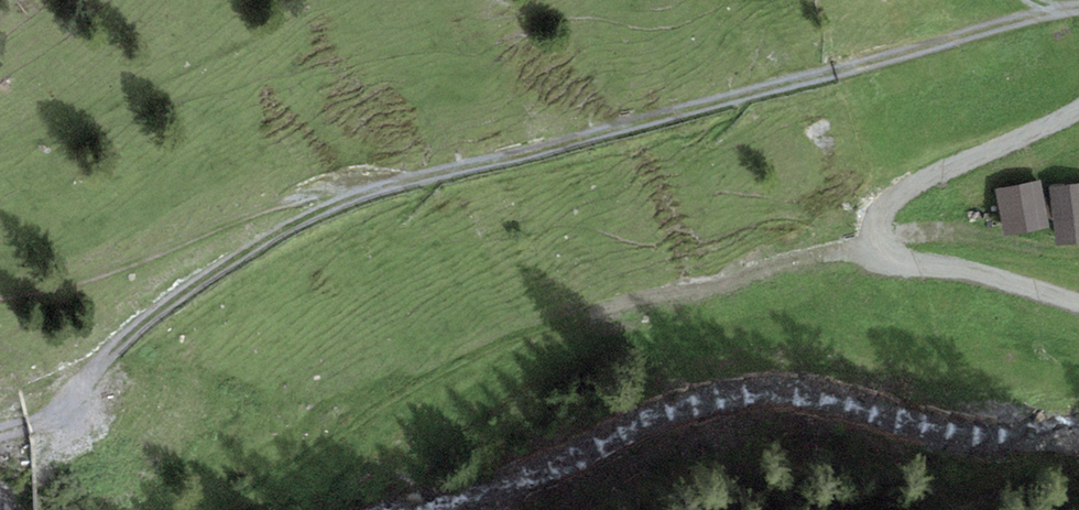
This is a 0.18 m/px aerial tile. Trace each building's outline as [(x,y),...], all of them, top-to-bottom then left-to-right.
[(1033,184),(991,187),(994,232),(1036,229),(1033,184)] [(1040,191),(1044,248),(1078,246),(1078,188),(1040,191)]
